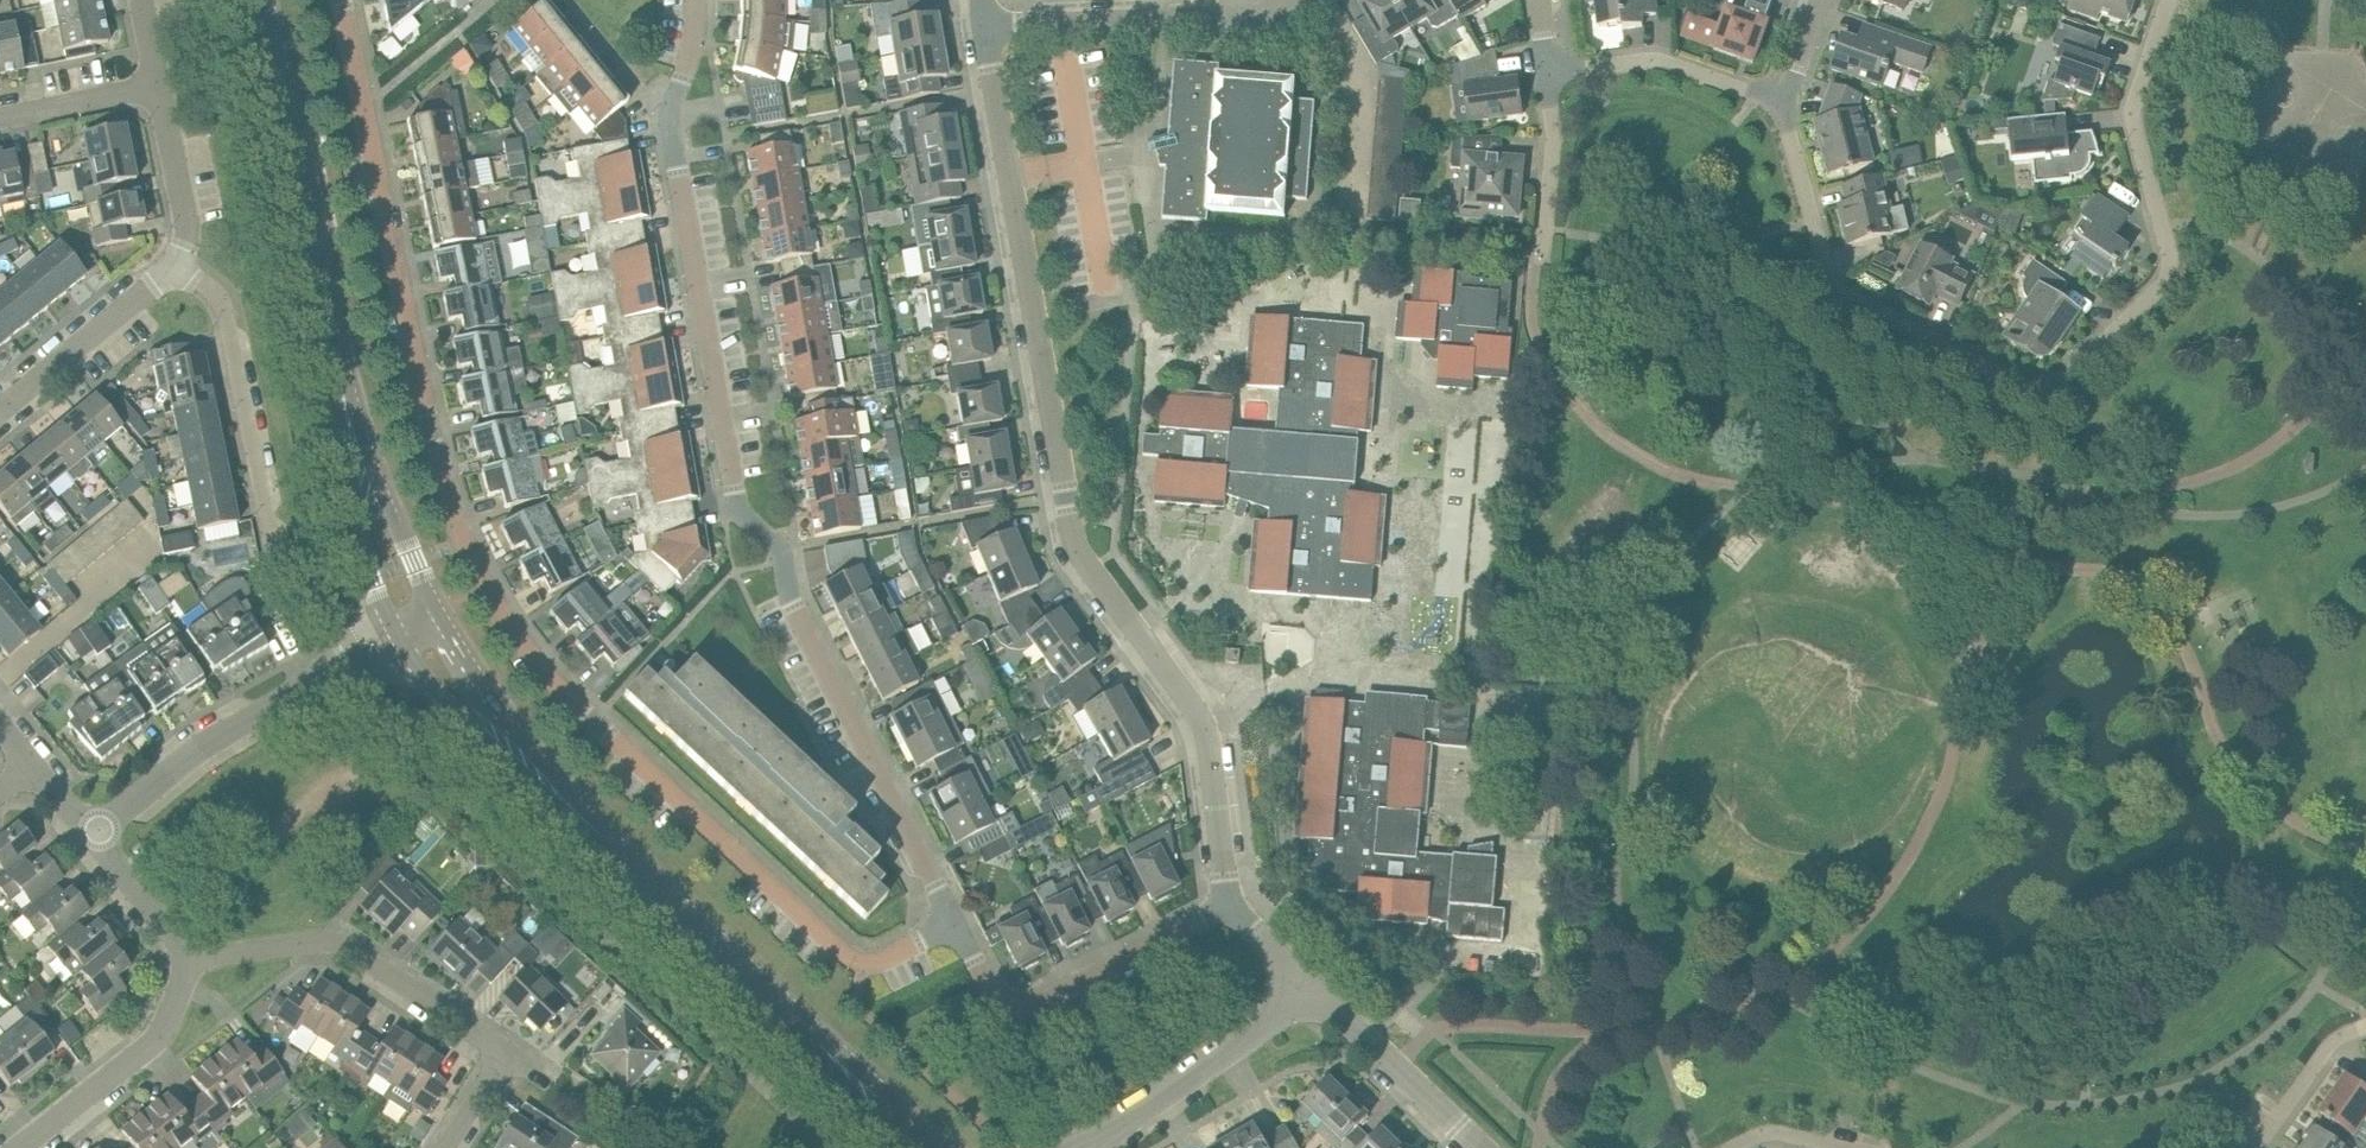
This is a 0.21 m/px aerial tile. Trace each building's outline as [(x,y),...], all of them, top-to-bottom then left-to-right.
[(100,0),(68,0),(55,3),(60,26),(103,18),(100,0)] [(389,33),(390,33),(430,0),(383,0),(389,33)] [(530,48),(563,21),(546,0),(513,27),(530,48)] [(741,18),(738,17),(738,18),(783,20),(783,0),(741,0),(741,18)] [(1411,27),(1394,0),(1362,0),(1361,1),(1369,14),(1353,23),(1377,64),(1398,51),(1399,46),(1394,37),(1411,27)] [(1450,0),(1394,0),(1411,27),(1427,17),(1432,26),(1438,28),(1459,15),(1450,0)] [(1459,15),(1462,20),(1462,19),(1487,4),(1486,0),(1450,0),(1459,15)] [(1589,3),(1596,2),(1599,25),(1622,22),(1623,28),(1643,25),(1642,15),(1657,13),(1655,0),(1589,0),(1589,3)] [(1745,15),(1728,9),(1722,25),(1689,14),(1682,34),(1715,46),(1714,48),(1754,62),(1768,23),(1765,22),(1773,0),(1750,0),(1745,15)] [(1887,5),(1902,11),(1906,0),(1872,0),(1887,5)] [(2071,9),(2098,18),(2100,13),(2127,22),(2135,0),(2074,0),(2071,9)] [(891,35),(895,54),(941,46),(936,16),(911,20),(908,3),(870,4),(876,38),(891,35)] [(809,10),(810,22),(825,21),(825,9),(809,10)] [(108,42),(103,18),(60,26),(60,27),(64,51),(108,42)] [(735,44),(781,50),(783,20),(738,18),(738,19),(741,19),(738,43),(735,43),(735,44)] [(579,40),(563,21),(530,48),(546,67),(546,68),(579,40)] [(825,21),(810,22),(810,34),(826,33),(825,21)] [(18,35),(32,32),(30,22),(15,25),(18,35)] [(2078,30),(2061,23),(2053,44),(2061,47),(2056,61),(2062,63),(2055,81),(2050,79),(2042,101),(2073,99),(2076,89),(2094,95),(2100,76),(2106,78),(2111,63),(2094,57),(2101,38),(2078,30)] [(15,25),(0,28),(0,73),(24,68),(18,35),(15,25)] [(1465,26),(1459,30),(1466,41),(1472,37),(1471,36),(1465,26)] [(1893,33),(1870,26),(1864,42),(1843,35),(1832,68),(1882,86),(1891,60),(1923,71),(1931,47),(1893,33)] [(39,65),(32,32),(18,35),(24,68),(39,65)] [(595,60),(579,40),(546,68),(546,67),(535,76),(550,95),(552,93),(553,95),(595,60)] [(781,50),(735,44),(738,45),(733,70),(747,74),(745,82),(753,125),(785,119),(779,81),(775,80),(781,50)] [(941,46),(895,54),(898,76),(883,79),(887,102),(939,92),(939,91),(935,92),(932,78),(947,76),(941,46)] [(464,52),(448,62),(460,81),(476,70),(464,52)] [(1486,75),(1483,55),(1460,63),(1451,66),(1454,87),(1465,85),(1470,121),(1523,114),(1519,86),(1517,86),(1516,77),(1501,79),(1500,73),(1486,75)] [(484,68),(490,78),(504,70),(498,59),(484,68)] [(611,80),(595,60),(553,95),(570,115),(611,80)] [(1208,220),(1209,210),(1286,216),(1287,197),(1308,199),(1315,100),(1295,99),(1296,80),(1219,74),(1220,64),(1175,60),(1170,135),(1154,138),(1160,165),(1167,166),(1163,217),(1208,220)] [(859,76),(856,64),(839,67),(841,80),(859,76)] [(504,70),(490,78),(497,88),(510,80),(504,70)] [(1379,91),(1408,94),(1409,80),(1381,77),(1379,91)] [(628,100),(611,80),(570,115),(586,135),(592,130),(603,143),(627,139),(628,139),(625,121),(616,110),(628,100)] [(409,147),(410,148),(455,138),(454,137),(465,135),(455,89),(449,91),(447,82),(420,104),(423,118),(407,121),(412,146),(409,147)] [(1862,94),(1833,83),(1823,110),(1828,112),(1829,117),(1816,121),(1830,173),(1874,161),(1860,109),(1856,110),(1862,94)] [(833,90),(823,92),(826,111),(836,109),(833,90)] [(1408,94),(1379,91),(1378,105),(1406,108),(1408,94)] [(511,111),(517,121),(530,113),(524,103),(511,111)] [(900,112),(908,158),(959,149),(954,118),(941,120),(939,106),(945,105),(945,104),(900,112)] [(1378,105),(1377,120),(1405,122),(1406,108),(1378,105)] [(537,123),(530,113),(517,121),(523,131),(537,123)] [(2066,115),(2066,113),(2006,119),(2007,127),(2010,162),(2030,160),(2033,183),(2072,179),(2072,175),(2076,175),(2080,174),(2084,172),(2087,169),(2089,166),(2091,162),(2091,158),(2091,154),(2099,153),(2092,131),(2056,135),(2054,116),(2066,115)] [(2006,119),(1994,120),(1995,129),(2007,127),(2006,119)] [(1377,120),(1376,134),(1404,136),(1405,122),(1377,120)] [(844,142),(840,122),(828,124),(832,144),(844,142)] [(83,134),(89,161),(131,152),(125,125),(83,134)] [(747,151),(752,177),(797,169),(793,143),(791,144),(789,131),(783,132),(759,136),(761,149),(747,151)] [(1502,137),(1502,136),(1479,137),(1454,137),(1451,167),(1464,168),(1463,181),(1458,181),(1457,192),(1455,215),(1490,218),(1490,214),(1504,215),(1506,195),(1520,197),(1524,158),(1488,155),(1490,138),(1502,137)] [(415,172),(415,173),(460,163),(455,138),(410,148),(410,149),(413,148),(418,172),(415,172)] [(507,154),(522,151),(520,139),(505,142),(507,154)] [(627,139),(603,143),(571,149),(573,162),(577,161),(580,178),(555,183),(547,177),(535,180),(539,204),(645,185),(641,162),(631,164),(627,139)] [(42,141),(28,144),(28,145),(31,160),(34,175),(49,172),(47,165),(42,142),(42,141)] [(868,146),(853,149),(856,167),(871,165),(868,146)] [(965,181),(959,149),(908,158),(916,205),(949,199),(961,197),(961,196),(954,197),(952,183),(965,181)] [(522,151),(507,154),(509,166),(524,163),(522,151)] [(136,179),(131,152),(89,161),(95,186),(85,188),(88,204),(119,198),(119,197),(139,193),(118,197),(115,183),(136,179)] [(1,205),(25,201),(24,200),(38,197),(34,175),(31,160),(17,163),(15,153),(3,155),(0,156),(0,199),(1,205)] [(420,197),(420,198),(465,189),(462,173),(475,170),(473,161),(460,163),(415,173),(415,174),(418,173),(423,197),(420,197)] [(848,161),(837,162),(840,178),(851,176),(848,161)] [(757,207),(802,199),(797,169),(752,177),(757,207)] [(1851,213),(1842,215),(1849,243),(1872,238),(1890,233),(1908,229),(1903,207),(1891,210),(1883,175),(1867,178),(1844,184),(1848,201),(1851,213)] [(1400,179),(1372,176),(1371,191),(1399,193),(1400,179)] [(585,232),(587,243),(644,233),(640,209),(649,208),(645,185),(539,204),(543,228),(556,225),(561,218),(587,213),(590,231),(585,232)] [(876,212),(871,185),(860,188),(864,214),(876,212)] [(470,214),(465,189),(420,198),(420,199),(423,198),(428,222),(425,222),(425,223),(470,214)] [(514,193),(516,205),(531,202),(529,190),(514,193)] [(1399,193),(1371,191),(1369,205),(1398,207),(1399,193)] [(119,198),(88,204),(91,223),(96,246),(127,240),(124,225),(145,220),(139,193),(119,197),(119,198)] [(2130,217),(2097,195),(2082,217),(2083,218),(2075,229),(2084,239),(2072,257),(2104,278),(2113,265),(2117,267),(2130,248),(2111,236),(2115,230),(2119,233),(2130,217)] [(1400,198),(1399,218),(1417,219),(1419,199),(1400,198)] [(808,228),(802,199),(757,207),(762,236),(808,228)] [(916,205),(910,206),(917,247),(974,237),(972,220),(967,221),(965,210),(951,212),(949,199),(916,205)] [(848,221),(858,220),(856,204),(845,206),(848,221)] [(879,224),(877,213),(866,215),(868,226),(879,224)] [(470,214),(425,223),(425,224),(428,223),(434,249),(476,240),(470,214)] [(542,226),(540,215),(524,218),(527,230),(542,226)] [(848,221),(843,222),(844,230),(853,236),(861,235),(858,220),(848,221)] [(781,260),(783,272),(813,267),(811,255),(812,254),(808,228),(762,236),(767,262),(781,260)] [(540,230),(526,233),(529,247),(543,244),(540,230)] [(551,273),(555,297),(661,278),(657,256),(648,258),(644,233),(587,243),(589,255),(594,254),(597,272),(571,276),(564,271),(551,273)] [(557,237),(545,239),(547,249),(559,247),(557,237)] [(932,286),(938,285),(963,281),(963,280),(961,267),(975,265),(973,254),(977,253),(974,237),(917,247),(921,274),(929,272),(932,286)] [(1,245),(5,255),(19,248),(14,238),(1,245)] [(453,278),(456,291),(456,292),(490,285),(489,284),(498,282),(490,243),(435,254),(440,281),(453,278)] [(853,244),(848,251),(850,259),(864,257),(861,243),(853,244)] [(1953,259),(1922,243),(1899,289),(1930,304),(1937,291),(1944,295),(1944,296),(1959,304),(1974,274),(1951,263),(1953,259)] [(41,259),(67,290),(93,269),(84,257),(76,263),(60,244),(41,259)] [(1890,268),(1896,256),(1887,251),(1875,259),(1874,260),(1890,268)] [(48,306),(67,290),(41,259),(22,275),(48,306)] [(2048,269),(2034,259),(2023,275),(2026,277),(2024,282),(2023,287),(2024,292),(2026,297),(2030,300),(2006,336),(2028,351),(2030,348),(2033,350),(2036,352),(2039,353),(2043,353),(2047,352),(2050,350),(2052,347),(2053,343),(2056,345),(2079,312),(2058,297),(2068,282),(2048,269)] [(776,312),(821,304),(821,303),(835,301),(829,264),(813,267),(783,272),(785,284),(771,286),(776,312)] [(1473,389),(1475,376),(1509,379),(1513,329),(1509,329),(1513,281),(1465,277),(1466,273),(1416,268),(1413,303),(1400,302),(1397,338),(1425,340),(1425,344),(1436,358),(1440,358),(1437,386),(1473,389)] [(29,321),(48,306),(22,275),(3,290),(29,321)] [(604,337),(660,327),(656,303),(665,301),(661,278),(555,297),(560,321),(572,319),(577,311),(603,307),(606,324),(602,325),(604,337)] [(977,278),(963,280),(963,281),(938,285),(944,318),(930,321),(933,335),(946,332),(971,328),(971,327),(969,314),(983,312),(980,297),(985,296),(982,280),(977,280),(977,278)] [(858,282),(861,297),(872,295),(869,280),(858,282)] [(456,292),(456,291),(443,294),(448,320),(461,318),(464,333),(488,328),(498,326),(490,285),(456,292)] [(3,290),(0,293),(0,325),(10,337),(29,321),(3,290)] [(874,310),(872,295),(861,297),(864,312),(874,310)] [(552,314),(548,296),(534,299),(538,317),(552,314)] [(826,334),(821,304),(776,312),(781,341),(826,334)] [(1249,590),(1333,597),(1371,601),(1374,566),(1382,566),(1388,496),(1354,493),(1355,483),(1356,483),(1360,440),(1358,440),(1359,430),(1373,431),(1379,360),(1362,359),(1365,324),(1252,314),(1246,385),(1280,388),(1276,433),(1232,429),(1235,395),(1164,389),(1160,435),(1145,434),(1145,435),(1150,436),(1148,453),(1144,453),(1143,454),(1158,455),(1155,501),(1225,507),(1226,494),(1270,508),(1269,521),(1255,519),(1249,590)] [(10,337),(0,325),(0,345),(10,337)] [(948,381),(980,375),(977,362),(991,359),(989,344),(993,344),(990,327),(986,328),(985,325),(971,327),(971,328),(946,332),(952,366),(946,367),(948,381)] [(568,367),(572,391),(678,372),(674,349),(664,351),(660,327),(604,337),(606,348),(611,348),(614,365),(588,370),(580,364),(568,367)] [(876,355),(888,353),(885,337),(884,330),(873,332),(874,339),(873,339),(876,355)] [(471,365),(474,378),(474,379),(522,369),(518,348),(503,351),(499,331),(453,341),(458,367),(471,365)] [(781,341),(786,371),(831,363),(826,334),(781,341)] [(159,389),(209,379),(204,355),(192,358),(189,343),(150,351),(152,365),(158,389),(159,389)] [(888,353),(876,355),(869,356),(876,394),(895,391),(889,353),(888,353)] [(836,389),(831,363),(786,371),(791,397),(805,395),(807,406),(837,401),(836,399),(835,389),(836,389)] [(527,392),(522,369),(474,379),(474,378),(461,380),(466,407),(479,404),(482,419),(516,412),(512,395),(527,392)] [(678,372),(572,391),(576,415),(588,413),(594,405),(620,400),(623,418),(618,418),(620,431),(677,420),(672,396),(682,394),(678,372)] [(957,393),(963,426),(988,422),(1002,420),(1002,417),(1006,417),(1003,400),(999,400),(996,386),(982,388),(980,375),(948,381),(951,394),(957,393)] [(213,403),(209,379),(159,389),(160,390),(156,397),(162,402),(162,403),(163,413),(174,411),(213,403)] [(107,396),(117,407),(125,401),(115,389),(107,396)] [(97,395),(78,411),(104,442),(123,426),(112,413),(97,395)] [(799,447),(845,439),(857,437),(852,410),(854,410),(852,397),(836,399),(837,401),(807,406),(809,418),(795,421),(799,447)] [(117,407),(132,426),(140,419),(125,401),(117,407)] [(174,411),(179,435),(218,426),(213,403),(174,411)] [(104,442),(78,411),(59,426),(85,457),(104,442)] [(491,453),(494,466),(494,467),(528,458),(539,455),(532,430),(521,433),(517,418),(471,431),(478,457),(491,453)] [(905,436),(920,433),(917,418),(902,421),(905,436)] [(140,419),(132,426),(142,438),(150,431),(140,419)] [(681,444),(677,420),(620,431),(622,442),(627,441),(630,459),(604,463),(597,458),(584,460),(588,484),(694,466),(690,443),(681,444)] [(894,421),(883,422),(885,431),(895,430),(894,421)] [(965,440),(970,467),(1014,459),(1011,443),(1006,444),(1004,433),(990,435),(988,422),(963,426),(956,427),(959,441),(965,440)] [(564,446),(575,444),(570,425),(559,428),(564,446)] [(85,458),(85,457),(59,426),(41,441),(74,481),(77,479),(80,479),(88,472),(88,469),(92,467),(85,458)] [(218,426),(179,435),(169,437),(173,460),(184,458),(223,450),(218,426)] [(901,459),(895,430),(885,431),(890,461),(901,459)] [(799,447),(805,476),(850,468),(845,439),(799,447)] [(73,482),(74,481),(41,441),(22,456),(48,488),(66,473),(73,482)] [(143,451),(146,466),(156,464),(153,449),(143,451)] [(184,458),(188,482),(228,474),(223,450),(184,458)] [(22,456),(3,472),(35,510),(30,503),(48,488),(22,456)] [(534,483),(528,458),(494,467),(494,466),(481,470),(489,496),(501,492),(505,507),(528,501),(539,498),(534,483)] [(1014,459),(970,467),(975,494),(949,499),(951,512),(1002,503),(1000,490),(1014,488),(1012,477),(1017,476),(1014,459)] [(159,478),(156,464),(146,466),(149,480),(159,478)] [(635,512),(637,524),(693,514),(689,489),(698,488),(694,466),(588,484),(593,508),(605,506),(610,498),(636,494),(639,511),(635,512)] [(855,498),(850,468),(805,476),(810,506),(855,498)] [(35,510),(3,472),(0,474),(0,507),(10,519),(16,526),(35,510)] [(125,481),(135,493),(143,486),(133,474),(125,481)] [(228,474),(188,482),(193,506),(233,498),(228,474)] [(892,475),(895,491),(906,489),(903,474),(892,475)] [(117,487),(127,499),(135,493),(125,481),(117,487)] [(908,504),(906,489),(895,491),(898,506),(908,504)] [(104,495),(93,505),(100,513),(111,503),(104,495)] [(156,513),(166,511),(163,496),(153,498),(156,513)] [(237,521),(233,498),(193,506),(198,530),(215,526),(237,521)] [(860,528),(855,498),(810,506),(815,536),(860,528)] [(127,499),(117,508),(135,529),(145,521),(127,499)] [(525,543),(531,555),(531,556),(562,540),(542,503),(500,525),(513,549),(525,543)] [(88,522),(100,513),(93,505),(81,514),(88,522)] [(135,529),(117,508),(107,516),(125,537),(135,529)] [(166,511),(156,513),(159,528),(169,525),(166,511)] [(697,538),(693,514),(637,524),(639,535),(643,535),(646,552),(634,554),(628,561),(664,594),(676,580),(680,584),(675,589),(677,590),(702,562),(711,561),(707,536),(697,538)] [(97,524),(115,545),(125,537),(107,516),(97,524)] [(988,574),(1029,557),(1028,556),(1026,551),(1025,544),(1024,541),(1019,543),(1013,530),(1002,535),(994,516),(971,520),(960,523),(972,549),(977,547),(988,574)] [(598,521),(583,529),(601,564),(616,556),(598,521)] [(87,532),(105,553),(115,545),(97,524),(87,532)] [(56,535),(62,543),(74,534),(67,526),(56,535)] [(190,531),(160,537),(164,554),(194,547),(190,531)] [(87,532),(77,540),(95,561),(105,553),(87,532)] [(62,543),(56,535),(44,545),(51,553),(62,543)] [(17,555),(25,549),(16,537),(8,544),(17,555)] [(68,548),(85,569),(95,561),(77,540),(68,548)] [(581,577),(562,540),(531,556),(531,555),(519,561),(532,585),(543,579),(550,592),(571,581),(581,577)] [(836,608),(871,590),(860,568),(866,565),(862,540),(824,547),(828,569),(835,568),(839,577),(824,585),(836,608)] [(68,548),(58,556),(75,578),(85,569),(68,548)] [(35,560),(25,549),(17,555),(27,567),(35,560)] [(47,565),(52,570),(61,581),(65,586),(75,578),(58,556),(47,565)] [(1029,558),(1029,557),(988,574),(1000,601),(998,602),(1008,625),(1009,626),(1036,606),(1025,592),(1037,587),(1032,574),(1037,571),(1035,569),(1031,563),(1030,561),(1028,558),(1029,558)] [(930,578),(923,564),(913,569),(920,583),(930,578)] [(44,577),(53,588),(61,581),(52,570),(44,577)] [(947,571),(943,580),(958,586),(961,577),(947,571)] [(170,604),(152,578),(138,588),(156,614),(170,604)] [(9,593),(0,581),(0,601),(9,593)] [(65,586),(61,581),(53,588),(63,600),(71,593),(65,586)] [(577,624),(586,634),(586,635),(613,613),(586,581),(549,612),(567,632),(577,624)] [(227,585),(201,602),(210,615),(240,657),(245,654),(247,658),(268,646),(246,602),(239,606),(235,598),(227,585)] [(883,613),(871,590),(836,608),(847,631),(883,613)] [(25,612),(9,593),(0,601),(0,632),(25,612)] [(929,601),(936,615),(946,610),(939,596),(929,601)] [(623,603),(613,613),(586,635),(586,634),(575,642),(593,663),(603,655),(613,666),(619,673),(619,674),(619,675),(643,649),(639,644),(650,635),(623,603)] [(1033,643),(1044,659),(1079,632),(1077,629),(1075,627),(1073,621),(1071,618),(1066,621),(1058,610),(1046,619),(1036,606),(1009,626),(1008,625),(992,633),(999,642),(1007,647),(1017,649),(1027,647),(1033,643)] [(954,627),(946,610),(936,615),(930,618),(938,635),(954,627)] [(0,632),(0,645),(9,656),(40,630),(25,612),(0,632)] [(847,631),(859,654),(894,636),(883,613),(847,631)] [(223,672),(242,661),(210,615),(186,631),(188,634),(177,641),(197,670),(208,663),(213,671),(220,666),(223,672)] [(111,645),(94,620),(80,629),(97,655),(111,645)] [(205,682),(197,670),(177,641),(175,639),(180,635),(171,622),(142,643),(151,656),(151,655),(178,694),(184,691),(185,693),(205,682)] [(80,629),(68,638),(81,658),(94,650),(80,629)] [(1080,633),(1079,632),(1044,659),(1055,673),(1046,679),(1043,685),(1042,695),(1044,700),(1050,710),(1068,700),(1095,680),(1085,666),(1095,659),(1087,648),(1091,644),(1088,642),(1086,640),(1084,638),(1080,633)] [(906,659),(894,636),(859,654),(870,677),(906,659)] [(983,638),(972,644),(978,655),(988,650),(983,638)] [(977,658),(970,643),(959,649),(966,664),(977,658)] [(1241,649),(1228,648),(1227,661),(1239,662),(1241,649)] [(66,662),(55,649),(48,655),(24,674),(34,687),(59,668),(66,662)] [(127,672),(129,674),(157,715),(174,701),(173,698),(178,694),(151,655),(151,656),(127,672)] [(965,664),(972,677),(984,670),(977,658),(966,664),(965,664)] [(918,682),(906,659),(870,677),(882,701),(918,682)] [(646,671),(625,694),(866,918),(872,912),(887,895),(877,886),(883,879),(869,865),(878,856),(865,844),(858,837),(852,831),(842,823),(850,815),(848,813),(850,810),(827,789),(693,664),(682,676),(675,684),(672,682),(663,673),(656,680),(646,671)] [(92,696),(124,742),(141,728),(137,723),(144,719),(138,711),(149,704),(157,715),(129,674),(118,682),(116,679),(92,696)] [(941,723),(951,718),(932,680),(900,696),(891,701),(898,714),(891,717),(904,742),(941,723)] [(1099,734),(1137,713),(1136,712),(1135,710),(1133,707),(1132,704),(1131,701),(1131,698),(1125,700),(1118,688),(1106,695),(1095,680),(1068,700),(1078,713),(1084,709),(1099,734)] [(1432,767),(1434,743),(1425,742),(1426,730),(1440,731),(1439,745),(1467,747),(1470,705),(1428,702),(1428,696),(1367,691),(1366,702),(1307,697),(1295,837),(1311,839),(1309,870),(1315,871),(1325,883),(1325,890),(1360,892),(1358,918),(1428,924),(1429,917),(1449,923),(1448,936),(1502,940),(1505,908),(1494,907),(1498,857),(1493,857),(1495,842),(1469,847),(1468,855),(1454,854),(1454,855),(1418,852),(1421,813),(1428,814),(1432,767)] [(101,761),(124,742),(92,696),(68,712),(73,720),(68,725),(101,761)] [(1137,714),(1137,713),(1099,734),(1111,756),(1092,767),(1102,784),(1094,788),(1095,789),(1118,777),(1144,764),(1135,749),(1149,741),(1142,730),(1146,726),(1142,721),(1140,719),(1138,716),(1137,714)] [(941,723),(904,742),(904,743),(912,760),(916,767),(933,759),(939,772),(966,759),(970,757),(966,759),(959,744),(963,742),(951,718),(941,723)] [(1037,720),(1022,729),(1029,742),(1045,733),(1037,720)] [(1015,733),(1003,740),(1010,754),(1023,748),(1015,733)] [(966,759),(939,772),(946,786),(930,794),(942,819),(985,797),(989,795),(970,757),(966,759)] [(1148,762),(1144,764),(1118,777),(1126,792),(1155,777),(1148,762)] [(1103,804),(1126,792),(1118,777),(1095,789),(1103,804)] [(1057,808),(1070,800),(1062,786),(1048,794),(1057,808)] [(997,820),(985,797),(942,819),(955,844),(971,836),(978,849),(1006,834),(1019,828),(1012,812),(997,820)] [(4,870),(5,871),(22,856),(23,857),(36,846),(18,824),(0,839),(0,865),(4,870)] [(1126,849),(1129,856),(1146,889),(1151,899),(1154,898),(1155,900),(1170,892),(1169,890),(1178,886),(1169,869),(1175,866),(1170,827),(1149,838),(1142,841),(1126,849)] [(1019,828),(1006,834),(1013,849),(1026,843),(1019,828)] [(469,873),(477,880),(490,866),(475,852),(468,860),(469,873)] [(1128,898),(1146,889),(1129,856),(1125,858),(1122,852),(1099,863),(1095,856),(1077,864),(1085,878),(1102,911),(1107,922),(1109,920),(1110,923),(1125,915),(1124,913),(1133,908),(1128,898)] [(4,870),(0,874),(0,888),(10,900),(21,891),(31,903),(54,884),(55,885),(63,878),(45,857),(31,867),(23,857),(22,856),(5,871),(4,870)] [(443,909),(415,883),(411,888),(396,874),(400,870),(388,859),(364,885),(373,894),(361,907),(392,935),(400,927),(414,940),(443,909)] [(481,879),(490,888),(499,879),(490,870),(481,879)] [(1102,911),(1085,878),(1081,880),(1077,874),(1053,886),(1050,881),(1035,889),(1043,906),(1057,934),(1062,944),(1065,943),(1066,945),(1081,938),(1080,935),(1089,931),(1084,920),(1102,911)] [(64,895),(55,885),(54,884),(31,903),(20,912),(37,933),(48,924),(58,935),(58,936),(76,921),(76,922),(89,911),(71,889),(64,895)] [(1039,943),(1057,934),(1043,906),(1039,908),(1033,897),(1009,909),(1012,915),(996,924),(997,926),(1004,940),(1018,967),(1020,966),(1022,968),(1037,960),(1035,958),(1044,953),(1039,943)] [(465,983),(481,966),(494,952),(488,946),(491,943),(478,931),(475,935),(459,920),(446,934),(430,951),(465,983)] [(74,977),(81,971),(112,945),(113,946),(116,943),(98,922),(85,932),(76,922),(76,921),(58,936),(58,935),(46,944),(74,977)] [(548,922),(530,941),(544,954),(547,951),(562,935),(557,930),(548,922)] [(997,926),(985,932),(988,939),(992,946),(1004,940),(997,926)] [(500,945),(514,958),(527,944),(513,931),(500,945)] [(527,944),(514,958),(523,966),(536,952),(527,944)] [(112,945),(81,971),(91,983),(80,992),(82,994),(97,1012),(126,989),(116,977),(130,966),(113,946),(112,945)] [(567,1003),(529,967),(527,969),(516,981),(500,998),(514,1011),(517,1008),(541,1031),(557,1013),(567,1003)] [(288,1000),(277,1016),(290,1025),(291,1026),(296,1030),(299,1025),(317,1037),(345,995),(320,979),(309,996),(307,1000),(295,992),(297,988),(296,988),(288,1000)] [(25,990),(37,1006),(49,997),(37,981),(25,990)] [(611,990),(605,983),(593,996),(599,1002),(611,990)] [(267,1010),(277,1016),(288,1000),(278,994),(267,1010)] [(369,1011),(345,995),(317,1037),(341,1052),(338,1057),(351,1066),(368,1040),(356,1032),(369,1011)] [(26,1018),(5,1034),(34,1072),(48,1061),(46,1058),(55,1051),(40,1033),(51,1024),(29,996),(17,1006),(26,1018)] [(640,1022),(624,1007),(605,1027),(615,1036),(598,1055),(616,1072),(613,1076),(627,1088),(639,1075),(636,1072),(654,1053),(631,1032),(640,1022)] [(380,1048),(368,1040),(351,1066),(345,1076),(355,1082),(362,1072),(364,1074),(368,1070),(391,1085),(419,1043),(394,1027),(380,1048)] [(5,1034),(0,1038),(0,1074),(9,1086),(18,1080),(20,1083),(34,1072),(5,1034)] [(238,1039),(215,1058),(245,1097),(268,1080),(271,1084),(284,1074),(263,1046),(262,1047),(264,1051),(253,1059),(238,1039)] [(443,1060),(419,1043),(391,1085),(384,1097),(409,1113),(413,1106),(426,1115),(446,1084),(433,1076),(443,1060)] [(223,1114),(245,1097),(215,1058),(192,1076),(207,1095),(195,1104),(214,1129),(227,1119),(223,1114)] [(2355,1147),(2365,1147),(2365,1126),(2361,1123),(2365,1117),(2365,1089),(2365,1088),(2346,1075),(2320,1112),(2326,1116),(2325,1117),(2331,1121),(2332,1120),(2353,1135),(2348,1143),(2355,1147)] [(1314,1113),(1324,1122),(1350,1096),(1330,1078),(1297,1112),(1306,1120),(1307,1121),(1314,1113)] [(195,1104),(184,1114),(168,1094),(145,1112),(173,1147),(180,1147),(198,1134),(202,1138),(214,1129),(195,1104)] [(1324,1122),(1317,1130),(1335,1147),(1357,1147),(1368,1136),(1358,1127),(1369,1115),(1350,1096),(1324,1122)] [(145,1112),(122,1130),(136,1147),(173,1147),(145,1112)] [(495,1147),(572,1147),(579,1138),(564,1129),(545,1116),(537,1127),(517,1114),(517,1115),(495,1147)] [(409,1134),(421,1142),(431,1126),(419,1118),(409,1134)] [(2348,1143),(2345,1146),(2312,1123),(2305,1133),(2310,1137),(2302,1147),(2355,1147),(2348,1143)] [(1274,1131),(1263,1138),(1255,1124),(1232,1137),(1238,1147),(1284,1147),(1274,1131)] [(1274,1131),(1284,1147),(1300,1147),(1298,1145),(1286,1125),(1274,1131)] [(1402,1147),(1383,1128),(1366,1145),(1363,1147),(1401,1147),(1402,1147)] [(319,1143),(323,1147),(325,1147),(336,1139),(331,1134),(319,1143)] [(1232,1137),(1213,1147),(1238,1147),(1232,1137)] [(336,1139),(325,1147),(343,1147),(336,1139)]
